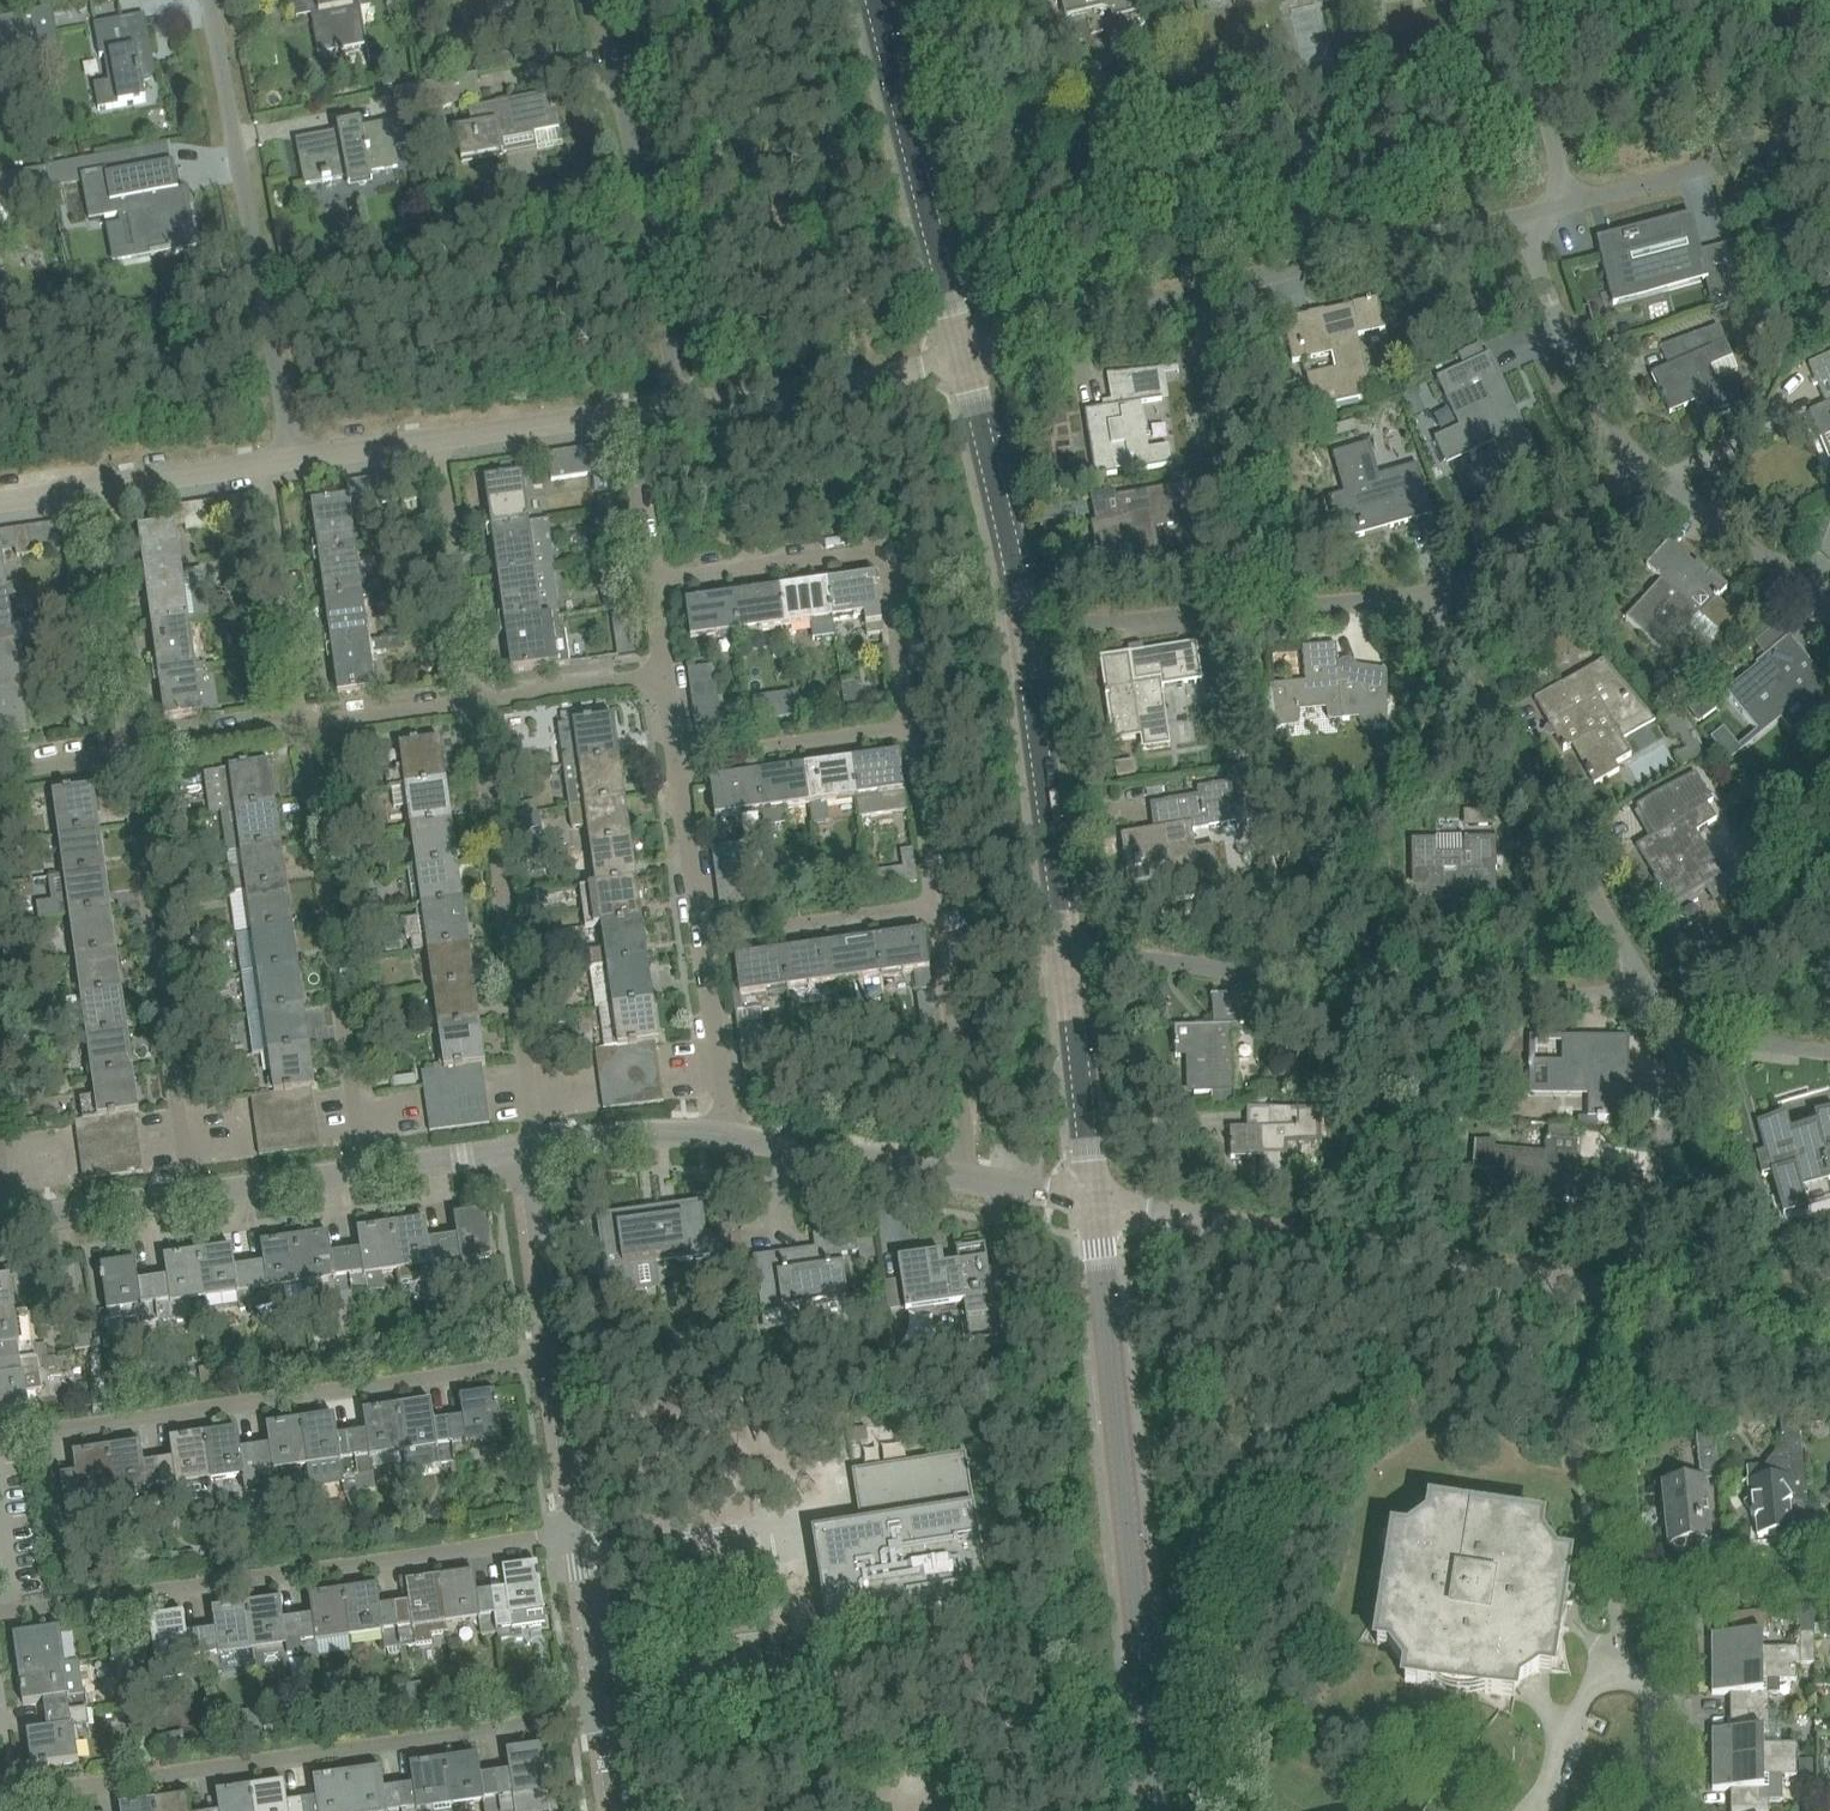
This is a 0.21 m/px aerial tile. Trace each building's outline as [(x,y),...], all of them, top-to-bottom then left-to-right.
[(296,11),(297,11),(319,7),(320,15),(321,14),(324,27),(317,28),(317,30),(321,53),(337,50),(340,50),(368,45),(362,9),(371,7),(370,0),(294,0),(296,11)] [(1065,19),(1088,13),(1086,4),(1104,0),(1061,0),(1065,19)] [(1122,27),(1131,24),(1132,26),(1133,27),(1134,28),(1135,29),(1137,30),(1139,30),(1140,30),(1142,29),(1143,28),(1144,27),(1145,26),(1145,24),(1146,23),(1145,21),(1149,20),(1144,0),(1115,0),(1122,27)] [(62,62),(52,8),(21,14),(23,29),(24,29),(31,67),(62,62)] [(4,32),(23,29),(21,14),(1,17),(4,32)] [(109,82),(94,85),(99,110),(123,106),(147,101),(142,78),(151,76),(141,17),(146,16),(146,15),(122,19),(95,25),(101,57),(110,55),(114,75),(109,76),(108,76),(109,82)] [(425,111),(454,104),(449,78),(420,84),(425,111)] [(472,128),(456,131),(462,161),(504,153),(502,142),(518,139),(517,135),(535,131),(538,149),(564,144),(560,125),(557,125),(555,111),(556,111),(555,103),(553,103),(552,96),(555,95),(554,94),(531,98),(483,107),(469,110),(472,128)] [(322,137),(298,142),(307,184),(323,181),(324,182),(332,181),(332,180),(348,177),(349,183),(372,179),(371,172),(398,167),(395,149),(408,146),(403,121),(390,124),(363,129),(361,122),(338,127),(339,134),(322,137)] [(136,150),(79,160),(79,162),(83,182),(83,184),(84,184),(85,189),(84,189),(87,204),(88,204),(88,209),(90,221),(93,220),(106,218),(119,216),(119,215),(124,214),(124,215),(132,213),(135,234),(137,244),(140,257),(151,255),(151,256),(172,252),(172,251),(177,250),(177,252),(198,248),(190,201),(178,203),(177,194),(176,194),(176,192),(179,192),(179,191),(174,165),(140,171),(136,150)] [(10,225),(6,199),(0,200),(0,227),(10,225)] [(1604,251),(1600,252),(1614,305),(1653,295),(1706,281),(1714,311),(1751,296),(1740,268),(1708,277),(1702,251),(1692,215),(1689,216),(1689,217),(1644,229),(1645,236),(1638,238),(1638,235),(1624,239),(1624,241),(1603,247),(1604,251)] [(1099,256),(1112,252),(1108,239),(1095,243),(1099,256)] [(1286,322),(1284,322),(1293,362),(1317,357),(1333,354),(1337,369),(1307,375),(1314,405),(1315,409),(1366,398),(1353,339),(1352,337),(1386,330),(1379,299),(1353,304),(1354,309),(1326,315),(1325,311),(1325,310),(1308,314),(1309,317),(1286,322)] [(1669,367),(1652,374),(1663,401),(1665,401),(1670,414),(1695,403),(1701,401),(1710,421),(1710,422),(1731,413),(1717,379),(1725,375),(1738,370),(1733,358),(1726,342),(1720,327),(1682,340),(1683,341),(1689,358),(1669,367)] [(1460,428),(1435,439),(1445,460),(1493,438),(1495,443),(1507,469),(1537,455),(1526,430),(1521,432),(1510,407),(1514,405),(1491,354),(1437,379),(1460,428)] [(1809,365),(1816,380),(1819,387),(1825,400),(1829,398),(1829,355),(1809,365)] [(1104,408),(1086,411),(1096,478),(1107,476),(1108,477),(1113,477),(1119,476),(1118,472),(1131,470),(1131,472),(1149,469),(1172,466),(1169,446),(1149,449),(1142,404),(1163,400),(1163,399),(1162,399),(1157,370),(1157,369),(1151,369),(1122,372),(1116,373),(1113,373),(1113,374),(1119,406),(1104,408)] [(1827,405),(1810,413),(1822,440),(1825,439),(1829,449),(1829,404),(1827,405)] [(1355,422),(1330,429),(1333,438),(1357,431),(1355,422)] [(1332,498),(1329,499),(1342,542),(1365,535),(1364,531),(1390,523),(1391,528),(1433,516),(1419,465),(1416,466),(1418,473),(1403,477),(1401,470),(1380,477),(1370,444),(1333,454),(1334,457),(1340,456),(1352,499),(1334,505),(1332,498)] [(609,446),(593,448),(597,474),(612,472),(609,446)] [(593,448),(578,450),(582,476),(597,474),(593,448)] [(578,450),(564,452),(567,478),(582,476),(578,450)] [(564,452),(548,454),(552,480),(567,478),(564,452)] [(1514,467),(1505,471),(1510,483),(1519,479),(1514,467)] [(1218,470),(1204,473),(1206,484),(1220,481),(1218,470)] [(408,474),(394,476),(397,502),(412,500),(408,474)] [(523,475),(485,481),(491,519),(492,528),(492,529),(530,523),(528,512),(523,512),(521,498),(526,497),(523,475)] [(379,478),(364,480),(367,502),(367,506),(383,504),(379,478)] [(1121,517),(1092,523),(1097,548),(1095,549),(1096,555),(1098,554),(1104,585),(1126,580),(1138,577),(1139,582),(1161,577),(1160,571),(1155,550),(1154,545),(1150,528),(1174,523),(1172,516),(1194,511),(1188,485),(1117,497),(1121,517)] [(613,495),(598,498),(600,510),(616,508),(613,495)] [(350,500),(312,505),(318,543),(319,552),(319,553),(357,548),(355,536),(353,522),(351,504),(350,500)] [(206,503),(190,505),(194,531),(209,529),(206,503)] [(74,521),(59,524),(62,550),(78,547),(74,521)] [(530,523),(492,529),(493,538),(499,576),(552,569),(547,538),(551,537),(549,521),(530,523)] [(59,524),(44,526),(47,552),(62,550),(59,524)] [(177,524),(139,530),(144,568),(146,577),(146,578),(147,587),(152,625),(190,620),(210,617),(204,570),(184,573),(182,561),(177,561),(175,547),(180,546),(177,524)] [(44,526),(29,528),(33,554),(47,552),(44,526)] [(29,528),(14,530),(16,550),(17,556),(33,554),(29,528)] [(1662,580),(1627,619),(1660,649),(1696,611),(1698,613),(1723,635),(1726,638),(1741,620),(1718,599),(1729,587),(1713,573),(1712,574),(1708,578),(1694,566),(1669,543),(1647,566),(1662,580)] [(10,596),(8,584),(3,585),(1,571),(6,570),(3,552),(3,548),(0,549),(0,598),(10,596)] [(357,548),(319,553),(320,562),(326,600),(364,595),(361,574),(359,560),(357,548)] [(619,562),(600,565),(602,584),(621,582),(619,562)] [(552,569),(499,576),(504,614),(505,623),(505,624),(543,619),(559,616),(553,569),(552,569)] [(884,633),(881,614),(876,576),(828,583),(834,621),(865,616),(868,635),(884,633)] [(836,636),(834,621),(828,583),(781,589),(787,627),(811,624),(814,639),(836,636)] [(740,634),(787,627),(781,589),(734,596),(740,634)] [(84,591),(67,593),(72,632),(89,630),(84,591)] [(364,595),(326,600),(331,639),(332,647),(332,648),(370,643),(369,631),(363,632),(361,617),(367,617),(364,595)] [(0,598),(0,646),(17,644),(35,641),(31,620),(13,622),(11,608),(10,596),(0,598)] [(692,641),(715,638),(740,634),(734,596),(687,603),(692,641)] [(543,619),(505,624),(506,633),(512,672),(550,667),(570,664),(566,632),(562,633),(559,616),(543,619)] [(1604,616),(1595,626),(1604,635),(1614,625),(1604,616)] [(190,620),(152,625),(158,663),(159,672),(159,673),(197,668),(195,656),(193,642),(190,620)] [(1582,622),(1573,630),(1588,648),(1598,640),(1582,622)] [(634,635),(617,638),(619,655),(637,653),(634,635)] [(1807,664),(1810,661),(1790,637),(1757,664),(1762,671),(1730,697),(1758,731),(1780,713),(1784,718),(1793,729),(1812,714),(1819,723),(1829,714),(1829,685),(1828,683),(1824,686),(1807,664)] [(370,643),(332,648),(332,649),(334,658),(339,696),(377,691),(374,669),(372,655),(390,652),(400,651),(399,639),(388,640),(370,643)] [(1226,644),(1221,645),(1224,664),(1231,663),(1230,656),(1233,656),(1235,655),(1233,643),(1226,644)] [(0,646),(0,695),(23,691),(41,689),(37,663),(20,665),(17,644),(0,646)] [(1130,654),(1101,659),(1109,717),(1129,714),(1132,733),(1133,733),(1146,731),(1149,749),(1171,746),(1162,687),(1183,684),(1203,681),(1197,644),(1181,647),(1180,647),(1178,647),(1145,652),(1130,654)] [(1306,683),(1273,686),(1277,729),(1287,728),(1295,727),(1298,726),(1300,723),(1301,720),(1300,713),(1301,713),(1300,711),(1300,706),(1326,703),(1327,703),(1327,704),(1327,709),(1328,716),(1329,719),(1331,721),(1335,721),(1343,721),(1344,721),(1344,720),(1360,719),(1361,723),(1362,727),(1364,729),(1367,729),(1374,729),(1389,728),(1388,671),(1358,667),(1358,668),(1339,665),(1337,645),(1307,648),(1303,648),(1303,652),(1306,683)] [(1568,681),(1535,700),(1550,726),(1551,729),(1557,726),(1561,733),(1556,736),(1564,751),(1574,745),(1589,770),(1587,771),(1591,778),(1592,777),(1596,783),(1594,784),(1595,786),(1620,771),(1616,764),(1632,755),(1624,740),(1618,730),(1647,713),(1648,712),(1604,661),(1568,681)] [(714,667),(688,670),(690,685),(717,682),(714,667)] [(197,668),(159,673),(159,674),(160,682),(165,721),(203,716),(200,694),(198,680),(197,668)] [(692,700),(719,697),(717,682),(690,685),(692,700)] [(30,739),(27,717),(25,703),(23,691),(0,695),(0,744),(30,739)] [(796,694),(776,697),(779,719),(799,717),(796,694)] [(719,697),(692,700),(694,715),(721,711),(719,697)] [(1707,697),(1694,707),(1704,720),(1717,710),(1707,697)] [(866,701),(845,703),(846,710),(866,707),(866,701)] [(721,711),(694,715),(696,730),(723,727),(721,711)] [(98,712),(87,713),(89,730),(100,728),(98,712)] [(1740,746),(1725,728),(1712,739),(1730,762),(1784,718),(1780,713),(1758,731),(1740,746)] [(1707,755),(1692,730),(1682,714),(1665,724),(1674,740),(1682,735),(1689,749),(1678,755),(1685,768),(1707,755)] [(574,723),(558,725),(564,767),(573,766),(573,765),(581,764),(621,759),(621,758),(619,758),(617,739),(614,719),(615,719),(615,718),(593,721),(592,719),(584,721),(585,722),(576,723),(574,723)] [(398,771),(386,773),(388,789),(393,788),(407,786),(447,781),(447,780),(446,780),(443,761),(441,742),(442,741),(442,740),(419,743),(419,742),(411,743),(411,744),(400,745),(400,747),(401,747),(405,770),(401,771),(401,768),(397,768),(398,771)] [(901,754),(853,761),(858,799),(858,800),(860,816),(861,816),(907,809),(907,812),(908,811),(906,792),(901,754)] [(576,784),(566,785),(569,807),(586,804),(626,799),(626,798),(625,799),(622,779),(620,760),(621,760),(621,759),(581,764),(573,765),(573,766),(576,784)] [(853,761),(806,767),(811,805),(814,824),(829,822),(827,803),(837,802),(858,799),(853,761)] [(1133,762),(1116,765),(1118,777),(1136,774),(1133,762)] [(241,768),(220,771),(226,812),(236,810),(237,810),(277,804),(276,804),(273,784),(270,765),(272,765),(271,763),(249,767),(249,765),(241,766),(241,768)] [(795,769),(759,774),(764,812),(764,814),(766,827),(788,824),(786,809),(811,805),(806,767),(805,768),(795,769)] [(759,774),(711,781),(716,819),(743,815),(764,812),(759,774)] [(1652,798),(1637,808),(1655,837),(1638,847),(1673,905),(1722,875),(1696,833),(1716,820),(1707,805),(1712,801),(1696,774),(1687,779),(1655,797),(1652,798)] [(352,778),(335,780),(337,796),(353,794),(352,778)] [(407,786),(393,788),(395,807),(410,805),(411,816),(412,825),(412,826),(411,826),(411,827),(453,821),(451,821),(449,801),(446,782),(447,782),(447,781),(407,786)] [(1155,829),(1122,835),(1126,864),(1128,863),(1136,862),(1136,865),(1144,864),(1144,861),(1175,856),(1182,899),(1182,900),(1224,894),(1216,846),(1197,849),(1193,830),(1237,823),(1238,823),(1237,816),(1232,782),(1198,788),(1199,794),(1199,795),(1172,800),(1173,801),(1177,826),(1155,829)] [(65,792),(54,794),(54,795),(55,795),(59,824),(60,833),(60,834),(59,834),(60,835),(101,829),(101,828),(100,829),(97,809),(94,790),(95,790),(95,788),(73,791),(73,790),(65,791),(65,792)] [(586,804),(569,807),(573,829),(589,826),(590,834),(592,843),(592,844),(591,844),(591,845),(632,839),(631,839),(628,819),(625,800),(626,800),(626,799),(586,804)] [(537,801),(523,803),(524,814),(538,813),(537,801)] [(240,835),(225,837),(227,853),(241,851),(242,851),(283,845),(283,844),(281,844),(279,825),(276,805),(277,805),(277,804),(237,810),(236,810),(236,811),(237,811),(240,835)] [(1494,811),(1474,811),(1474,816),(1475,826),(1494,825),(1494,811)] [(453,821),(411,827),(412,828),(413,827),(417,856),(418,866),(417,866),(417,867),(418,867),(458,862),(458,861),(457,861),(454,842),(452,822),(453,822),(453,821)] [(101,829),(60,835),(60,836),(61,836),(65,864),(66,874),(65,875),(106,870),(106,869),(105,869),(103,849),(100,830),(101,830),(101,829)] [(632,839),(591,845),(591,846),(592,846),(597,884),(596,885),(597,885),(638,880),(638,879),(636,879),(634,860),(631,840),(632,840),(632,839)] [(1498,869),(1497,839),(1465,839),(1466,853),(1438,854),(1438,839),(1413,840),(1413,868),(1413,892),(1466,891),(1466,914),(1499,914),(1499,898),(1494,898),(1493,870),(1498,869)] [(0,844),(0,856),(9,855),(7,843),(0,844)] [(245,868),(231,870),(234,893),(247,891),(248,891),(288,885),(288,884),(287,885),(284,865),(282,846),(283,846),(283,845),(242,851),(241,851),(242,851),(245,868)] [(739,845),(713,848),(715,864),(741,860),(739,845)] [(741,860),(715,864),(717,878),(743,875),(741,860)] [(417,867),(409,868),(415,909),(417,908),(424,907),(464,902),(464,901),(463,902),(460,882),(457,863),(458,863),(458,862),(418,867),(417,867)] [(893,876),(884,877),(885,887),(918,883),(916,867),(892,870),(893,876)] [(52,902),(38,904),(40,920),(71,916),(72,916),(112,910),(112,909),(111,909),(108,890),(105,871),(107,870),(106,870),(65,875),(65,876),(66,876),(70,900),(52,902)] [(743,875),(717,878),(719,893),(745,890),(743,875)] [(850,879),(837,881),(839,894),(852,892),(850,879)] [(596,885),(581,887),(586,928),(602,926),(603,926),(643,920),(643,919),(642,920),(639,900),(637,881),(638,881),(638,880),(597,885),(596,885)] [(248,891),(247,891),(247,892),(248,892),(253,930),(252,931),(253,931),(294,926),(294,925),(292,925),(290,905),(287,886),(288,886),(288,885),(248,891)] [(745,890),(719,893),(721,908),(747,905),(745,890)] [(418,918),(404,920),(407,941),(412,940),(414,950),(428,948),(429,948),(470,942),(469,942),(468,942),(466,922),(463,903),(464,903),(464,902),(424,907),(417,908),(418,918)] [(1252,905),(1248,910),(1249,918),(1262,917),(1261,912),(1260,904),(1252,905)] [(72,916),(71,916),(72,916),(76,945),(77,955),(76,955),(76,956),(118,950),(117,950),(116,950),(114,930),(111,911),(112,911),(112,910),(72,916)] [(0,912),(0,928),(10,926),(7,911),(0,912)] [(543,915),(529,917),(530,925),(544,923),(543,915)] [(606,948),(589,951),(591,968),(609,966),(649,961),(649,960),(648,960),(645,940),(642,921),(643,921),(643,920),(603,926),(602,926),(603,926),(606,948)] [(252,931),(236,934),(242,974),(259,972),(299,966),(299,965),(298,965),(295,946),(293,926),(294,926),(253,931),(252,931)] [(914,934),(878,939),(883,977),(904,974),(915,972),(917,991),(933,989),(931,970),(926,932),(924,932),(914,934)] [(831,945),(836,983),(858,980),(868,1004),(886,995),(883,978),(883,977),(878,939),(842,944),(831,945)] [(429,948),(428,948),(428,949),(429,949),(433,977),(435,987),(434,988),(475,983),(475,982),(474,982),(471,963),(468,943),(470,943),(470,942),(429,948)] [(831,945),(784,952),(789,990),(810,987),(836,983),(831,945)] [(118,950),(76,956),(76,957),(77,957),(81,985),(83,995),(83,996),(82,996),(123,991),(123,990),(122,990),(119,971),(117,951),(118,951),(118,950)] [(739,985),(732,986),(736,1014),(737,1013),(744,1012),(742,997),(768,993),(789,990),(784,952),(737,959),(736,959),(739,985)] [(609,966),(591,968),(597,1009),(599,1008),(614,1006),(655,1001),(654,1000),(653,1000),(651,981),(648,962),(649,961),(609,966)] [(259,972),(242,974),(247,1014),(265,1012),(305,1006),(305,1005),(304,1006),(302,1006),(299,986),(301,986),(298,967),(299,967),(299,966),(259,972)] [(475,983),(434,988),(434,989),(435,989),(439,1017),(440,1027),(440,1028),(439,1028),(439,1029),(481,1023),(481,1022),(479,1023),(477,1003),(474,984),(475,984),(475,983)] [(82,997),(67,999),(71,1025),(86,1022),(87,1025),(88,1035),(88,1036),(87,1036),(87,1037),(129,1031),(129,1030),(127,1030),(125,1011),(122,992),(123,991),(82,996),(82,997)] [(934,995),(919,997),(921,1011),(936,1009),(934,995)] [(1214,1026),(1176,1027),(1177,1057),(1194,1057),(1195,1094),(1213,1093),(1235,1092),(1233,1035),(1232,1026),(1239,1026),(1239,1035),(1245,1035),(1243,995),(1215,996),(1215,997),(1216,1026),(1214,1026)] [(614,1006),(599,1008),(605,1049),(619,1047),(620,1047),(626,1047),(630,1046),(630,1047),(638,1046),(638,1045),(656,1043),(660,1042),(660,1041),(659,1041),(656,1021),(653,1002),(655,1002),(655,1001),(614,1006)] [(265,1012),(247,1014),(253,1055),(269,1052),(311,1047),(310,1046),(309,1046),(307,1027),(304,1007),(305,1007),(305,1006),(265,1012)] [(481,1023),(439,1029),(441,1029),(444,1058),(446,1068),(445,1068),(445,1069),(445,1070),(452,1069),(456,1068),(456,1070),(464,1069),(464,1067),(482,1065),(486,1064),(486,1063),(485,1063),(482,1044),(480,1024),(481,1024),(481,1023)] [(129,1031),(87,1037),(87,1038),(88,1037),(92,1066),(94,1076),(93,1076),(93,1077),(134,1071),(133,1071),(130,1051),(128,1032),(129,1032),(129,1031)] [(1530,1062),(1530,1095),(1589,1096),(1589,1118),(1598,1118),(1598,1121),(1606,1121),(1606,1118),(1611,1118),(1611,1099),(1630,1099),(1630,1068),(1622,1068),(1622,1038),(1569,1038),(1569,1039),(1569,1062),(1530,1062)] [(630,1046),(626,1047),(628,1062),(658,1058),(656,1044),(656,1043),(638,1045),(638,1046),(630,1047),(630,1046)] [(35,1046),(21,1048),(23,1058),(37,1056),(35,1046)] [(311,1047),(269,1052),(269,1053),(270,1053),(274,1082),(276,1092),(275,1092),(275,1093),(275,1094),(282,1093),(286,1092),(286,1093),(294,1092),(294,1091),(312,1088),(316,1088),(316,1086),(315,1087),(312,1067),(309,1048),(311,1047)] [(605,1049),(596,1050),(598,1066),(628,1062),(626,1047),(620,1047),(619,1047),(605,1049)] [(658,1058),(628,1062),(630,1076),(660,1072),(658,1058)] [(628,1062),(598,1066),(600,1080),(630,1076),(628,1062)] [(456,1068),(452,1069),(454,1084),(485,1080),(482,1065),(464,1067),(464,1069),(456,1070),(456,1068)] [(445,1069),(422,1072),(424,1088),(454,1084),(452,1069),(445,1070),(445,1069)] [(97,1097),(81,1100),(84,1120),(98,1118),(99,1118),(100,1118),(106,1117),(109,1117),(110,1118),(118,1117),(117,1116),(136,1113),(140,1112),(140,1111),(139,1111),(136,1092),(133,1072),(134,1072),(134,1071),(93,1077),(93,1078),(94,1078),(97,1097)] [(660,1072),(630,1076),(632,1091),(662,1087),(660,1072)] [(630,1076),(600,1080),(602,1095),(632,1091),(630,1076)] [(485,1080),(454,1084),(456,1098),(487,1094),(485,1080)] [(454,1084),(424,1088),(426,1102),(456,1098),(454,1084)] [(662,1087),(632,1091),(634,1106),(664,1102),(662,1087)] [(286,1092),(282,1093),(284,1107),(314,1103),(312,1088),(294,1091),(294,1092),(286,1093),(286,1092)] [(632,1091),(602,1095),(604,1110),(634,1106),(632,1091)] [(275,1093),(252,1096),(254,1112),(284,1107),(282,1093),(275,1094),(275,1093)] [(487,1094),(456,1098),(458,1113),(489,1109),(487,1094)] [(1265,1097),(1253,1100),(1255,1107),(1258,1106),(1267,1104),(1265,1097)] [(456,1098),(426,1102),(428,1117),(458,1113),(456,1098)] [(314,1103),(284,1107),(286,1122),(316,1118),(314,1103)] [(284,1107),(254,1112),(256,1126),(286,1122),(284,1107)] [(489,1109),(458,1113),(461,1128),(491,1124),(489,1109)] [(1248,1129),(1231,1129),(1232,1159),(1246,1158),(1261,1158),(1267,1158),(1268,1194),(1268,1195),(1290,1195),(1288,1144),(1321,1144),(1321,1145),(1322,1145),(1321,1109),(1301,1110),(1299,1110),(1272,1109),(1272,1110),(1272,1128),(1248,1129)] [(1760,1122),(1768,1150),(1771,1149),(1777,1169),(1773,1170),(1782,1202),(1807,1195),(1804,1187),(1829,1180),(1829,1110),(1817,1114),(1821,1127),(1794,1134),(1789,1114),(1760,1122)] [(109,1117),(106,1117),(108,1132),(138,1128),(136,1113),(117,1116),(118,1117),(110,1118),(109,1117)] [(458,1113),(428,1117),(431,1132),(461,1128),(458,1113)] [(84,1120),(76,1121),(76,1122),(78,1136),(108,1132),(106,1117),(100,1118),(99,1118),(98,1118),(84,1120)] [(316,1118),(286,1122),(288,1137),(318,1132),(316,1118)] [(286,1122),(256,1126),(258,1141),(288,1137),(286,1122)] [(138,1128),(108,1132),(110,1147),(140,1143),(138,1128)] [(108,1132),(78,1136),(80,1151),(110,1147),(108,1132)] [(318,1132),(288,1137),(290,1152),(320,1148),(318,1132)] [(288,1137),(258,1141),(260,1156),(290,1152),(288,1137)] [(1580,1143),(1580,1142),(1548,1139),(1547,1153),(1496,1149),(1496,1142),(1477,1144),(1477,1142),(1476,1142),(1474,1170),(1475,1170),(1475,1168),(1493,1170),(1491,1194),(1511,1195),(1511,1188),(1531,1190),(1530,1199),(1575,1202),(1575,1201),(1570,1201),(1573,1172),(1578,1173),(1579,1156),(1576,1156),(1577,1143),(1580,1143)] [(140,1143),(110,1147),(112,1161),(142,1157),(140,1143)] [(110,1147),(80,1151),(82,1165),(112,1161),(110,1147)] [(142,1157),(112,1161),(114,1177),(144,1173),(142,1157)] [(112,1161),(82,1165),(84,1181),(114,1177),(112,1161)] [(603,1257),(587,1259),(593,1298),(617,1294),(635,1292),(632,1268),(657,1265),(711,1257),(703,1202),(677,1206),(679,1219),(647,1223),(645,1210),(620,1213),(597,1216),(601,1241),(603,1257)] [(458,1238),(444,1240),(445,1248),(447,1263),(450,1282),(464,1280),(467,1279),(481,1277),(478,1259),(495,1257),(496,1257),(492,1229),(494,1228),(493,1221),(491,1222),(491,1215),(489,1216),(457,1220),(456,1220),(458,1238)] [(405,1227),(393,1229),(399,1270),(398,1271),(400,1284),(434,1279),(435,1284),(450,1282),(447,1263),(445,1248),(444,1240),(430,1242),(427,1224),(426,1224),(416,1226),(405,1227)] [(730,1224),(717,1226),(720,1244),(732,1242),(730,1224)] [(771,1255),(754,1257),(758,1281),(762,1312),(785,1308),(784,1304),(846,1295),(843,1272),(845,1272),(842,1254),(860,1252),(858,1241),(856,1227),(814,1233),(816,1249),(812,1249),(812,1252),(771,1256),(771,1255)] [(361,1252),(347,1254),(348,1261),(351,1277),(353,1294),(367,1293),(369,1292),(385,1290),(383,1273),(398,1271),(399,1270),(393,1229),(377,1231),(377,1230),(369,1231),(369,1232),(361,1234),(359,1234),(361,1252)] [(308,1241),(296,1243),(302,1284),(304,1298),(306,1311),(315,1310),(319,1304),(331,1302),(337,1307),(340,1306),(354,1304),(352,1295),(353,1294),(351,1277),(348,1261),(347,1254),(333,1256),(330,1238),(329,1238),(319,1240),(308,1241)] [(265,1265),(250,1267),(252,1275),(254,1291),(254,1294),(256,1308),(270,1306),(288,1304),(287,1300),(286,1286),(302,1284),(296,1243),(280,1245),(280,1243),(272,1244),(273,1246),(264,1247),(262,1247),(265,1265)] [(943,1254),(899,1260),(905,1302),(907,1313),(910,1312),(911,1312),(912,1321),(912,1322),(936,1318),(936,1317),(934,1308),(936,1308),(965,1304),(968,1320),(968,1323),(962,1324),(966,1346),(971,1345),(1000,1341),(1005,1340),(1012,1339),(1008,1315),(1001,1268),(989,1270),(988,1261),(986,1248),(958,1252),(960,1265),(945,1267),(943,1254)] [(212,1254),(200,1256),(205,1298),(206,1310),(241,1305),(241,1310),(251,1309),(255,1308),(256,1308),(254,1294),(254,1291),(252,1275),(250,1267),(236,1269),(234,1251),(232,1252),(222,1253),(212,1254)] [(168,1279),(154,1281),(155,1288),(157,1305),(160,1322),(173,1320),(192,1318),(189,1300),(205,1298),(200,1256),(183,1258),(183,1257),(176,1258),(176,1259),(167,1261),(165,1261),(168,1279)] [(103,1276),(102,1276),(103,1283),(104,1283),(108,1311),(110,1311),(123,1309),(127,1309),(143,1307),(144,1317),(145,1324),(160,1322),(157,1305),(155,1288),(154,1281),(140,1283),(137,1265),(135,1265),(104,1270),(102,1270),(103,1276)] [(14,1313),(12,1296),(19,1295),(16,1277),(12,1278),(9,1278),(1,1279),(0,1277),(0,1315),(14,1313)] [(0,1315),(0,1365),(5,1364),(15,1363),(21,1362),(38,1359),(38,1358),(36,1346),(36,1344),(25,1346),(23,1330),(17,1331),(16,1330),(14,1313),(0,1315)] [(1032,1336),(1029,1315),(1015,1318),(1018,1338),(1032,1336)] [(28,1410),(27,1408),(25,1392),(42,1390),(40,1373),(39,1367),(39,1366),(38,1359),(21,1362),(15,1363),(5,1364),(0,1365),(0,1414),(28,1410)] [(230,1365),(217,1367),(219,1381),(232,1380),(230,1365)] [(146,1369),(132,1371),(134,1388),(149,1387),(146,1369)] [(464,1419),(450,1421),(451,1429),(453,1445),(455,1463),(470,1460),(467,1443),(483,1441),(500,1439),(502,1439),(499,1416),(498,1410),(500,1410),(499,1403),(497,1403),(497,1399),(496,1397),(495,1397),(463,1402),(462,1402),(464,1419)] [(431,1406),(399,1411),(405,1452),(406,1466),(441,1461),(441,1464),(441,1465),(451,1463),(455,1463),(453,1445),(451,1429),(450,1421),(436,1423),(433,1406),(431,1406)] [(1800,1410),(1781,1412),(1781,1413),(1783,1436),(1784,1436),(1802,1435),(1800,1410)] [(367,1433),(353,1435),(354,1443),(356,1459),(359,1476),(361,1492),(361,1496),(373,1494),(373,1490),(376,1490),(374,1474),(373,1470),(371,1457),(386,1455),(405,1452),(399,1411),(383,1413),(382,1412),(375,1413),(375,1414),(367,1415),(365,1416),(367,1433)] [(335,1420),(302,1425),(308,1466),(310,1483),(345,1478),(347,1494),(348,1494),(361,1492),(359,1476),(356,1459),(354,1443),(353,1435),(339,1437),(336,1420),(335,1420)] [(271,1447),(256,1449),(257,1457),(259,1471),(260,1473),(262,1490),(277,1488),(275,1471),(290,1469),(308,1466),(302,1425),(286,1427),(286,1425),(278,1427),(278,1428),(270,1429),(268,1430),(271,1447)] [(1701,1475),(1720,1473),(1715,1426),(1697,1428),(1701,1475)] [(848,1430),(847,1430),(849,1444),(850,1444),(869,1441),(867,1427),(848,1430)] [(238,1434),(206,1438),(211,1480),(230,1477),(245,1475),(247,1492),(262,1490),(260,1473),(259,1471),(257,1457),(256,1449),(242,1451),(240,1434),(238,1434)] [(174,1461),(160,1463),(161,1470),(163,1487),(165,1503),(180,1501),(181,1501),(214,1496),(211,1480),(206,1438),(189,1441),(189,1439),(182,1440),(182,1442),(173,1443),(171,1443),(174,1461)] [(141,1448),(109,1452),(115,1494),(117,1510),(150,1505),(151,1505),(165,1503),(163,1487),(161,1470),(160,1463),(145,1465),(143,1447),(141,1448)] [(77,1475),(62,1477),(63,1484),(65,1501),(68,1518),(84,1516),(81,1498),(96,1496),(115,1494),(109,1452),(92,1455),(92,1453),(85,1454),(85,1456),(77,1457),(76,1457),(75,1457),(77,1475)] [(862,1524),(813,1532),(815,1545),(822,1589),(829,1630),(857,1625),(990,1604),(971,1486),(966,1454),(957,1455),(853,1472),(862,1524)] [(1752,1498),(1744,1503),(1753,1515),(1751,1516),(1756,1522),(1757,1521),(1758,1523),(1760,1537),(1793,1534),(1791,1523),(1790,1504),(1793,1501),(1790,1497),(1808,1495),(1806,1472),(1804,1457),(1804,1454),(1786,1456),(1777,1457),(1764,1472),(1765,1480),(1750,1481),(1752,1498)] [(1688,1546),(1688,1544),(1712,1542),(1710,1518),(1706,1480),(1663,1485),(1669,1546),(1673,1546),(1674,1547),(1675,1549),(1676,1550),(1677,1551),(1678,1552),(1680,1552),(1681,1552),(1683,1552),(1684,1551),(1686,1550),(1687,1549),(1687,1547),(1688,1546)] [(1583,1520),(1596,1518),(1594,1505),(1581,1507),(1583,1520)] [(1379,1632),(1377,1644),(1391,1647),(1407,1668),(1405,1682),(1418,1684),(1435,1687),(1437,1675),(1459,1685),(1462,1685),(1487,1683),(1486,1695),(1503,1697),(1515,1699),(1518,1685),(1539,1669),(1553,1671),(1555,1659),(1558,1642),(1546,1640),(1552,1626),(1552,1624),(1536,1622),(1539,1603),(1555,1605),(1555,1604),(1554,1589),(1566,1591),(1568,1574),(1568,1573),(1570,1561),(1556,1558),(1541,1537),(1542,1523),(1540,1523),(1530,1521),(1513,1518),(1511,1530),(1488,1520),(1485,1520),(1460,1522),(1462,1510),(1445,1508),(1432,1506),(1429,1520),(1408,1536),(1394,1534),(1392,1547),(1392,1546),(1389,1563),(1401,1565),(1391,1588),(1391,1592),(1393,1617),(1381,1615),(1379,1632)] [(507,1591),(492,1593),(493,1600),(496,1617),(498,1631),(498,1634),(499,1641),(514,1639),(513,1629),(547,1624),(545,1610),(541,1582),(542,1582),(542,1574),(540,1575),(539,1568),(537,1569),(506,1573),(504,1573),(507,1591)] [(474,1577),(441,1582),(447,1623),(465,1621),(480,1619),(483,1636),(498,1634),(498,1631),(496,1617),(493,1600),(492,1593),(478,1595),(476,1577),(474,1577)] [(410,1604),(395,1606),(396,1614),(398,1630),(401,1649),(407,1648),(417,1646),(434,1644),(432,1636),(448,1634),(447,1623),(441,1582),(425,1584),(425,1583),(418,1584),(418,1585),(409,1587),(408,1587),(410,1604)] [(367,1592),(344,1596),(350,1637),(368,1634),(383,1632),(385,1651),(389,1650),(389,1656),(402,1655),(401,1649),(398,1630),(396,1614),(395,1606),(381,1608),(379,1591),(377,1591),(367,1592)] [(313,1618),(299,1620),(300,1627),(302,1644),(304,1657),(304,1659),(314,1658),(320,1657),(318,1641),(333,1639),(350,1637),(344,1596),(328,1598),(328,1596),(321,1597),(321,1599),(313,1600),(311,1600),(313,1618)] [(280,1604),(247,1609),(253,1651),(255,1667),(255,1668),(257,1679),(291,1674),(289,1660),(304,1657),(302,1644),(300,1627),(299,1620),(285,1622),(282,1604),(280,1604)] [(217,1631),(202,1633),(203,1641),(206,1657),(208,1673),(223,1671),(255,1667),(253,1651),(247,1609),(232,1611),(232,1610),(224,1611),(224,1612),(216,1613),(214,1614),(217,1631)] [(1731,1635),(1713,1635),(1713,1649),(1716,1650),(1716,1664),(1714,1664),(1714,1665),(1797,1664),(1797,1665),(1801,1665),(1801,1664),(1801,1662),(1801,1648),(1764,1648),(1764,1637),(1769,1636),(1769,1626),(1769,1611),(1737,1616),(1737,1617),(1737,1635),(1731,1635)] [(152,1629),(150,1629),(153,1653),(155,1664),(157,1678),(157,1680),(192,1675),(208,1673),(206,1657),(203,1641),(202,1633),(188,1635),(185,1618),(184,1618),(152,1622),(151,1622),(152,1629)] [(114,1657),(129,1655),(124,1621),(109,1623),(114,1657)] [(34,1634),(17,1636),(17,1638),(22,1670),(63,1664),(61,1650),(59,1632),(59,1630),(50,1632),(50,1629),(42,1630),(42,1633),(34,1634)] [(1816,1634),(1801,1634),(1801,1648),(1801,1662),(1801,1664),(1816,1664),(1816,1634)] [(63,1664),(22,1670),(24,1687),(23,1687),(24,1694),(25,1694),(27,1703),(27,1704),(42,1702),(44,1716),(53,1715),(70,1712),(77,1711),(88,1710),(86,1696),(84,1696),(80,1662),(63,1664)] [(1716,1680),(1713,1680),(1713,1694),(1731,1694),(1737,1694),(1738,1713),(1770,1712),(1770,1694),(1780,1694),(1780,1681),(1797,1680),(1797,1665),(1797,1664),(1714,1665),(1714,1666),(1716,1666),(1716,1680)] [(558,1673),(544,1675),(546,1690),(561,1688),(558,1673)] [(31,1733),(28,1733),(28,1735),(31,1735),(35,1766),(33,1766),(33,1768),(42,1767),(42,1768),(49,1767),(49,1766),(80,1762),(80,1760),(77,1760),(75,1743),(81,1743),(79,1727),(91,1726),(88,1710),(77,1711),(44,1716),(46,1731),(31,1733)] [(1738,1731),(1713,1731),(1713,1745),(1717,1745),(1717,1760),(1714,1760),(1714,1761),(1798,1760),(1798,1744),(1764,1744),(1764,1732),(1770,1732),(1770,1712),(1738,1713),(1738,1731)] [(496,1775),(497,1782),(500,1799),(501,1810),(552,1810),(551,1809),(549,1791),(545,1764),(546,1764),(545,1756),(544,1757),(543,1750),(541,1751),(510,1755),(508,1755),(511,1773),(496,1775)] [(446,1764),(452,1805),(469,1803),(484,1801),(485,1810),(501,1810),(500,1799),(497,1782),(496,1775),(482,1777),(480,1759),(478,1760),(457,1763),(446,1764)] [(1717,1776),(1713,1776),(1713,1790),(1732,1790),(1738,1790),(1738,1809),(1770,1808),(1770,1801),(1783,1801),(1783,1776),(1798,1776),(1798,1760),(1714,1761),(1714,1762),(1717,1761),(1717,1776)] [(1800,1761),(1800,1774),(1816,1775),(1816,1761),(1800,1761)] [(400,1789),(401,1796),(403,1810),(434,1810),(434,1808),(452,1805),(446,1764),(429,1767),(429,1765),(422,1766),(422,1767),(413,1769),(411,1769),(414,1787),(400,1789)] [(349,1778),(353,1810),(403,1810),(401,1796),(400,1789),(385,1791),(383,1773),(381,1773),(371,1775),(360,1776),(349,1778)] [(303,1803),(304,1810),(353,1810),(349,1778),(332,1780),(332,1779),(325,1780),(325,1781),(316,1782),(315,1783),(317,1801),(303,1803)] [(252,1791),(255,1810),(304,1810),(303,1803),(289,1805),(286,1787),(285,1787),(274,1788),(264,1790),(252,1791)] [(252,1791),(236,1794),(235,1792),(228,1793),(228,1795),(220,1796),(218,1796),(220,1810),(255,1810),(252,1791)] [(156,1805),(156,1810),(191,1810),(190,1800),(188,1801),(178,1802),(167,1804),(156,1805)]
